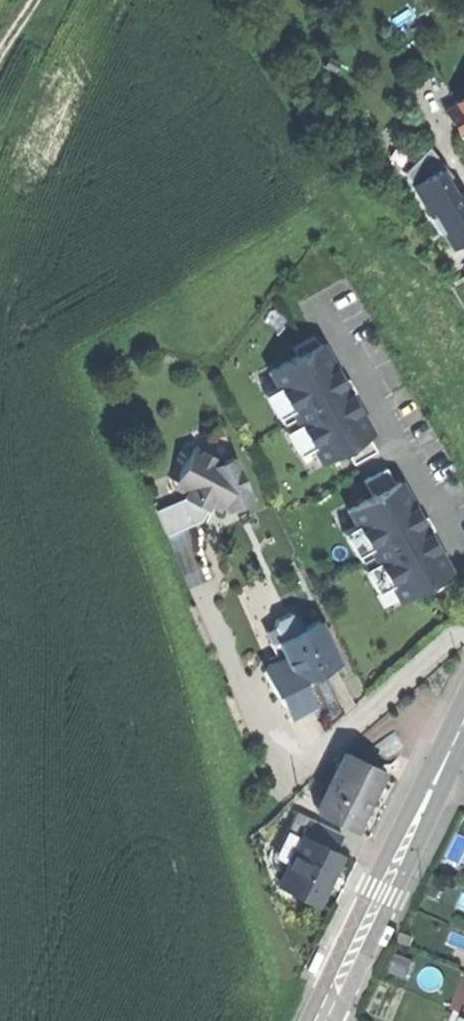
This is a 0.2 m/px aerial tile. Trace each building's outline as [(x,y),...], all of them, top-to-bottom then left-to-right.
[(451,86),(463,109),(463,78),(451,86)] [(434,147),(402,163),(409,177),(441,162),(434,147)] [(463,235),(463,200),(451,178),(445,181),(435,165),(410,181),(447,244),(463,235)] [(312,447),(320,461),(345,447),(354,463),(377,450),(369,435),(372,433),(351,394),(357,391),(350,377),(344,381),(322,342),(319,344),(314,335),(293,347),(299,357),(271,372),(279,386),(312,447)] [(299,454),(312,447),(279,386),(265,394),(278,418),(282,416),(285,422),(290,430),(287,432),(299,454)] [(248,498),(231,453),(216,458),(190,443),(170,483),(185,493),(153,506),(164,532),(203,515),(210,505),(216,508),(220,497),(225,508),(248,498)] [(392,585),(399,598),(428,582),(433,591),(453,580),(448,570),(451,569),(430,531),(435,528),(427,515),(422,518),(401,480),(395,483),(386,467),(364,479),(373,495),(349,508),(357,523),(392,585)] [(378,592),(392,585),(357,523),(344,531),(357,554),(359,553),(362,559),(367,566),(364,568),(378,592)] [(285,656),(296,679),(302,677),(316,670),(337,660),(318,620),(301,629),(293,611),(273,621),(281,638),(278,640),(285,656)] [(278,659),(285,656),(278,640),(281,638),(273,621),(270,642),(278,659)] [(302,688),(302,677),(296,679),(285,656),(278,659),(261,667),(274,693),(279,691),(292,718),(316,707),(302,688)] [(319,809),(354,825),(367,798),(380,769),(345,753),(319,809)] [(289,826),(304,833),(335,848),(343,832),(297,810),(289,826)] [(280,881),(320,900),(332,875),(343,852),(335,848),(304,833),(292,858),(283,854),(277,866),(286,870),(280,881)] [(390,972),(404,978),(412,961),(398,955),(390,972)]
